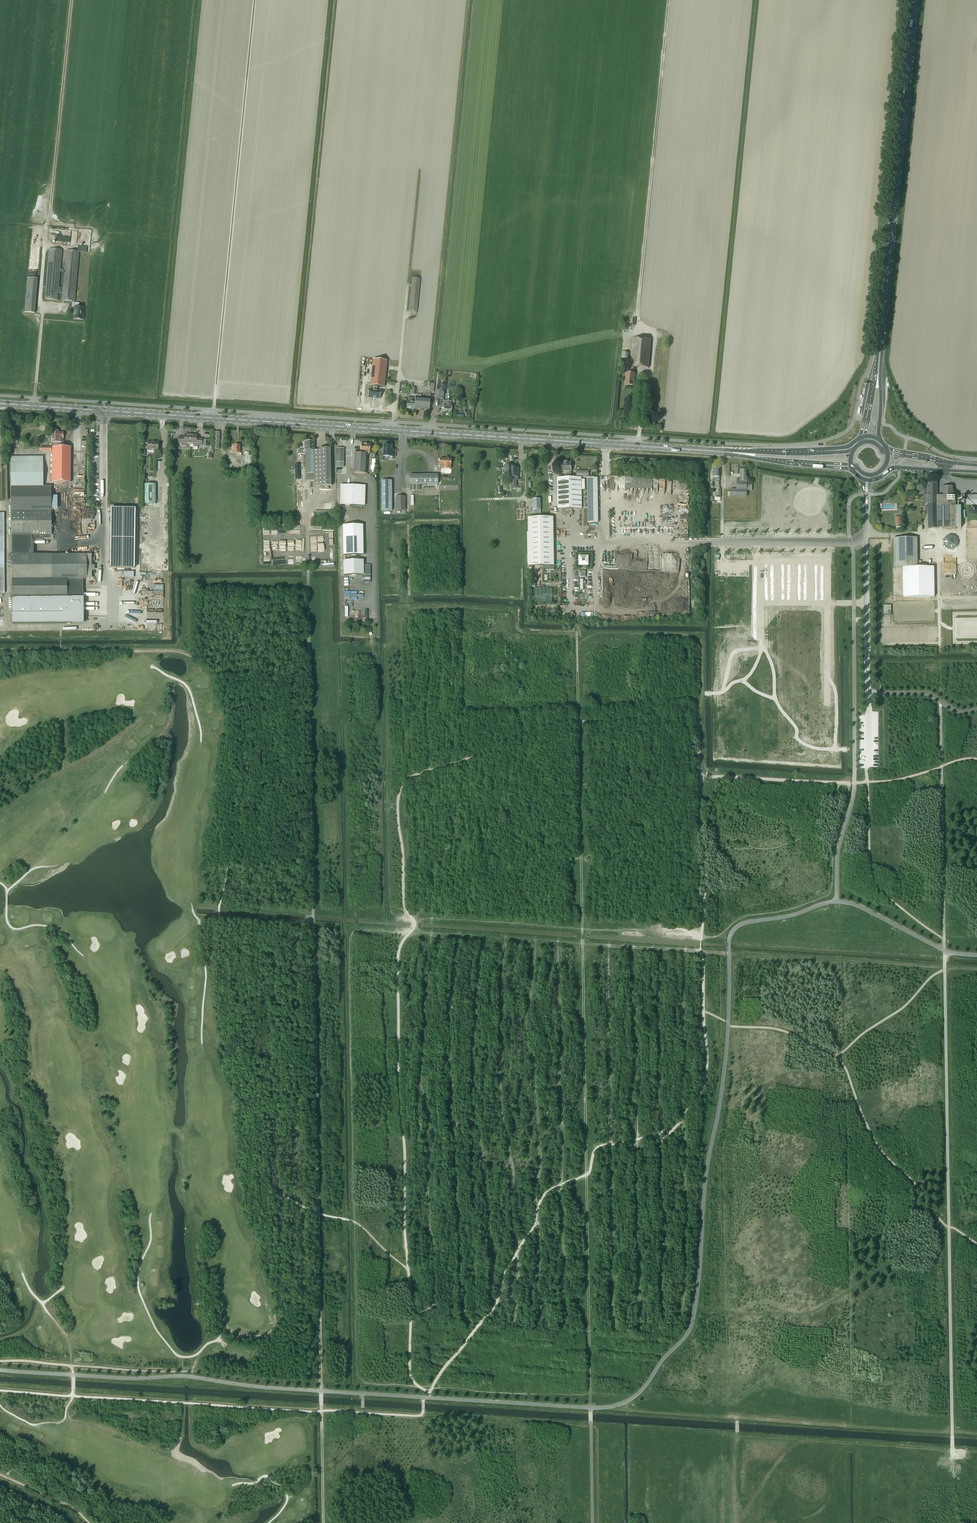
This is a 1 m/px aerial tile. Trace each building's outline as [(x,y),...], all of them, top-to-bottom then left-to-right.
[(58,300),(58,293),(62,294),(62,301),(72,302),(71,307),(75,307),(74,319),(83,320),(84,308),(79,307),(79,303),(74,302),(79,252),(86,253),(87,247),(78,246),(77,252),(66,251),(64,269),(60,269),(62,250),(49,249),(45,299),(58,300)] [(24,313),(34,313),(37,279),(27,278),(24,313)] [(625,385),(634,386),(635,367),(648,368),(651,340),(633,338),(630,371),(626,371),(625,385)] [(373,360),(370,386),(374,386),(377,387),(384,387),(387,361),(373,360)] [(437,384),(437,389),(439,390),(439,399),(438,399),(438,406),(441,407),(441,406),(442,406),(442,408),(444,409),(444,411),(451,412),(452,405),(451,405),(451,401),(449,401),(449,400),(447,399),(447,401),(444,401),(443,401),(443,398),(444,390),(444,385),(437,384)] [(369,390),(368,398),(380,399),(381,391),(376,390),(377,387),(374,386),(373,390),(369,390)] [(411,395),(415,395),(414,402),(412,402),(413,398),(408,398),(407,401),(407,408),(429,410),(430,399),(421,398),(421,394),(415,394),(416,388),(412,388),(411,395)] [(63,439),(63,433),(59,433),(59,431),(52,431),(52,443),(52,447),(52,482),(70,483),(71,447),(61,447),(61,443),(63,443),(63,439)] [(187,444),(190,445),(190,435),(188,434),(185,434),(186,434),(185,434),(184,438),(182,438),(182,437),(179,437),(178,444),(182,444),(182,446),(186,447),(187,444)] [(190,435),(190,445),(194,445),(193,447),(198,448),(198,445),(201,445),(201,446),(205,447),(206,440),(202,440),(202,439),(198,438),(198,439),(197,439),(197,435),(196,435),(196,434),(193,434),(193,435),(190,435)] [(147,450),(158,450),(158,442),(154,441),(154,443),(147,442),(147,450)] [(304,447),(304,449),(305,450),(305,451),(303,451),(303,450),(298,450),(298,454),(305,454),(306,481),(314,481),(315,486),(332,486),(331,449),(319,449),(319,450),(314,450),(314,442),(305,442),(305,446),(304,447)] [(353,473),(366,474),(367,452),(369,452),(370,445),(361,444),(360,452),(363,452),(363,454),(354,453),(353,473)] [(233,446),(232,446),(232,449),(233,449),(233,453),(235,453),(235,456),(235,457),(241,456),(241,453),(240,453),(240,445),(233,445),(233,446)] [(384,445),(383,457),(388,457),(388,459),(393,460),(393,457),(395,457),(395,450),(391,450),(391,446),(384,445)] [(253,469),(253,452),(245,452),(245,464),(244,464),(245,469),(253,469)] [(11,505),(8,505),(8,515),(11,515),(11,529),(8,529),(8,534),(11,534),(12,554),(8,554),(8,564),(12,564),(11,597),(82,597),(82,578),(87,578),(87,554),(32,554),(32,539),(43,539),(43,538),(50,538),(50,534),(51,534),(51,485),(43,486),(43,456),(11,456),(11,505)] [(439,469),(443,469),(450,469),(451,465),(451,459),(439,459),(439,465),(440,465),(439,469)] [(565,472),(565,477),(571,477),(571,472),(571,463),(562,462),(562,472),(565,472)] [(505,474),(509,474),(513,474),(512,467),(512,465),(504,465),(504,470),(503,470),(503,473),(504,473),(505,473),(505,474)] [(513,474),(509,474),(509,477),(511,477),(512,486),(516,485),(516,480),(519,480),(519,477),(518,467),(512,467),(513,474)] [(712,481),(713,481),(713,480),(716,480),(716,477),(720,478),(720,468),(713,468),(713,477),(713,480),(712,480),(712,481)] [(747,485),(747,470),(740,470),(740,479),(737,479),(736,490),(730,489),(730,496),(747,497),(747,491),(752,491),(752,485),(747,485)] [(438,475),(410,475),(410,490),(420,490),(420,485),(423,485),(423,486),(438,485),(438,475)] [(571,477),(565,477),(557,477),(558,509),(582,508),(581,478),(576,478),(571,477)] [(597,478),(594,478),(587,478),(588,523),(598,523),(597,478)] [(391,481),(382,481),(382,511),(392,511),(391,481)] [(927,489),(924,489),(924,494),(925,494),(927,494),(928,505),(937,505),(937,496),(937,483),(927,483),(927,484),(926,484),(926,485),(926,487),(927,487),(927,489)] [(144,484),(144,504),(156,504),(156,484),(144,484)] [(340,505),(365,506),(365,486),(340,485),(340,505)] [(423,486),(423,494),(438,494),(438,486),(423,486)] [(928,505),(927,528),(961,528),(961,506),(955,506),(955,496),(953,496),(953,487),(942,487),(942,496),(937,496),(937,505),(928,505)] [(966,496),(966,505),(976,505),(976,496),(966,496)] [(396,497),(396,511),(405,511),(405,497),(396,497)] [(970,513),(971,515),(972,516),(974,516),(976,516),(976,515),(976,507),(975,506),(974,506),(972,507),(971,507),(970,509),(969,510),(969,512),(970,513)] [(331,512),(314,512),(314,520),(332,520),(331,512)] [(528,518),(529,553),(529,566),(554,566),(553,517),(528,518)] [(363,525),(343,525),(343,555),(363,555),(363,525)] [(894,538),(895,568),(902,567),(903,598),(934,597),(934,567),(918,567),(917,538),(894,538)] [(579,560),(578,560),(578,562),(579,562),(579,566),(589,566),(588,556),(579,556),(579,560)] [(363,560),(343,561),(343,575),(363,575),(363,560)] [(822,687),(810,687),(810,704),(822,704),(822,687)]
